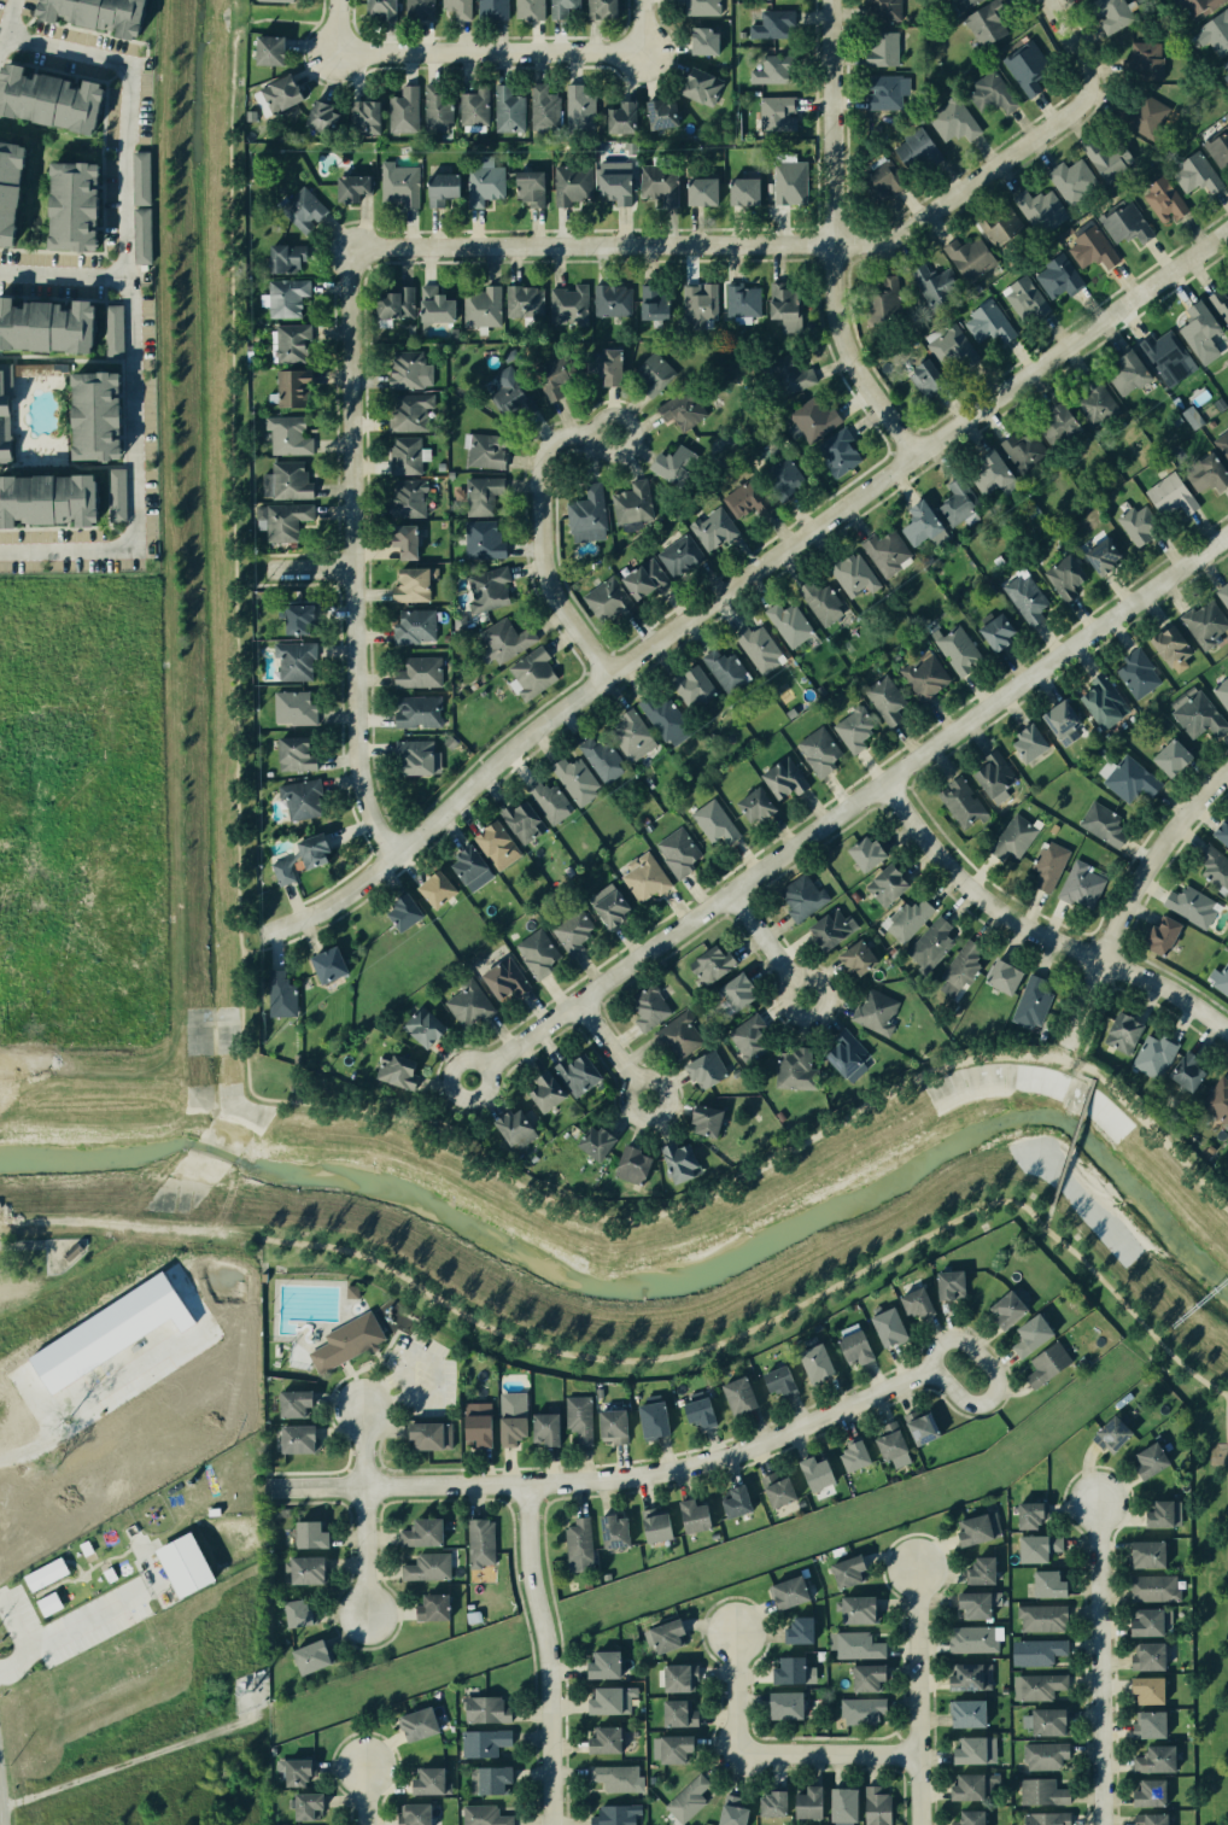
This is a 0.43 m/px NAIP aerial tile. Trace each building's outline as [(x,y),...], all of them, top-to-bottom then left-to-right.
[(34,16),(136,36),(144,0),(38,0),(34,16)] [(366,16),(366,0),(394,0),(393,22),(381,22),(381,16),(366,16)] [(403,21),(403,0),(433,0),(433,21),(403,21)] [(438,12),(438,0),(469,0),(469,22),(452,22),(452,12),(438,12)] [(506,0),(476,0),(476,10),(483,8),(483,21),(507,21),(506,0)] [(514,21),(513,0),(541,0),(542,21),(514,21)] [(548,19),(562,18),(561,7),(577,6),(577,0),(547,0),(548,19)] [(585,21),(613,19),(612,0),(584,0),(585,21)] [(718,0),(668,0),(668,2),(683,2),(683,12),(718,12),(718,0)] [(864,19),(864,0),(894,0),(894,19),(864,19)] [(957,19),(942,0),(983,0),(957,19)] [(1107,36),(1135,20),(1124,0),(1095,0),(1090,3),(1100,19),(1097,20),(1107,36)] [(1186,23),(1227,0),(1173,0),(1186,23)] [(1012,40),(989,57),(961,17),(984,1),(1012,40)] [(1221,57),(1227,52),(1227,6),(1200,25),(1221,57)] [(789,12),(790,36),(749,36),(748,19),(764,19),(764,12),(789,12)] [(688,30),(688,55),(715,55),(715,30),(688,30)] [(864,63),(864,49),(867,49),(867,35),(895,34),(895,63),(864,63)] [(256,35),(256,64),(283,64),(285,36),(256,35)] [(1045,66),(1030,76),(1041,92),(1027,103),(996,60),(1025,39),(1045,66)] [(1163,42),(1131,42),(1132,79),(1163,79),(1163,42)] [(751,84),(792,83),(791,55),(762,56),(763,70),(750,70),(751,84)] [(1227,80),(1227,59),(1219,65),(1227,80)] [(93,131),(0,111),(0,76),(2,65),(5,65),(6,63),(23,66),(22,70),(82,83),(82,80),(99,83),(98,87),(101,88),(93,131)] [(978,112),(993,101),(1002,116),(1018,105),(988,63),(959,84),(978,112)] [(721,92),(701,81),(704,75),(685,65),(678,78),(684,81),(678,92),(711,110),(719,96),(721,92)] [(300,98),(268,112),(255,84),(285,71),(300,98)] [(420,134),(450,133),(450,93),(434,93),(434,78),(419,80),(420,134)] [(862,107),(864,78),(893,78),(893,107),(862,107)] [(458,125),(457,90),(473,90),(473,80),(485,80),(486,125),(458,125)] [(528,82),(530,121),(557,121),(557,94),(543,94),(543,82),(528,82)] [(493,83),(493,133),(522,131),(521,94),(509,94),(509,83),(493,83)] [(565,84),(566,128),(593,128),(592,94),(580,94),(580,84),(565,84)] [(388,98),(388,133),(413,133),(414,86),(402,86),(402,98),(388,98)] [(941,138),(955,128),(966,142),(981,131),(951,89),(922,110),(941,138)] [(648,121),(647,95),(674,94),(674,127),(663,127),(662,121),(648,121)] [(1171,109),(1147,94),(1128,126),(1152,141),(1171,109)] [(759,97),(760,131),(797,130),(797,114),(796,114),(795,96),(759,97)] [(314,98),(333,105),(331,110),(339,113),(331,135),(303,124),(314,98)] [(350,99),(350,136),(370,136),(370,124),(376,124),(375,99),(350,99)] [(602,106),(603,131),(631,131),(628,99),(618,100),(618,106),(602,106)] [(1201,144),(1227,124),(1227,165),(1220,170),(1201,144)] [(917,176),(895,145),(919,128),(941,159),(917,176)] [(1137,163),(1120,138),(1102,150),(1095,139),(1082,148),(1106,184),(1137,163)] [(11,246),(0,245),(0,141),(23,144),(11,246)] [(130,150),(150,150),(150,205),(130,204),(130,150)] [(1180,169),(1173,175),(1186,194),(1198,185),(1200,188),(1205,185),(1212,195),(1226,186),(1199,150),(1177,165),(1180,169)] [(632,205),(631,157),(593,157),(595,193),(612,193),(613,205),(632,205)] [(1063,162),(1047,171),(1067,207),(1100,188),(1083,158),(1066,167),(1063,162)] [(379,162),(380,194),(400,194),(400,209),(416,207),(414,160),(379,162)] [(875,199),(859,176),(882,160),(897,182),(875,199)] [(51,162),(97,163),(94,247),(47,245),(51,162)] [(773,198),(773,168),(802,169),(802,198),(773,198)] [(466,169),(467,210),(483,210),(483,198),(503,198),(503,169),(466,169)] [(509,170),(543,169),(544,207),(525,207),(525,197),(510,197),(509,170)] [(589,170),(590,199),(575,199),(574,192),(557,192),(557,170),(589,170)] [(427,174),(458,172),(458,194),(444,194),(444,205),(427,205),(427,174)] [(725,204),(725,174),(755,174),(754,204),(725,204)] [(1171,212),(1173,215),(1171,216),(1176,222),(1192,211),(1164,174),(1145,187),(1148,191),(1141,195),(1160,222),(1165,222),(1170,220),(1170,216),(1169,213),(1171,212)] [(647,201),(647,176),(673,175),(673,207),(662,207),(662,201),(647,201)] [(362,177),(362,191),(350,192),(350,201),(332,203),(331,177),(362,177)] [(686,177),(688,204),(717,204),(717,177),(686,177)] [(322,207),(300,187),(277,206),(300,230),(322,207)] [(1051,188),(1032,200),(1025,189),(1012,197),(1036,236),(1069,216),(1051,188)] [(1128,197),(1156,235),(1144,245),(1136,235),(1127,241),(1124,238),(1116,244),(1098,217),(1128,197)] [(131,207),(151,207),(151,262),(131,262),(131,207)] [(982,219),(976,226),(1002,251),(1026,226),(1009,210),(992,228),(982,219)] [(1076,244),(1072,240),(1076,238),(1071,233),(1092,218),(1121,261),(1107,270),(1101,261),(1097,264),(1094,259),(1082,268),(1069,250),(1076,244)] [(977,236),(967,244),(965,240),(960,244),(954,236),(940,247),(967,285),(998,262),(977,236)] [(265,273),(296,271),(296,259),(304,259),(304,242),(265,244),(265,273)] [(1047,268),(1045,265),(1063,252),(1087,286),(1070,297),(1065,291),(1060,294),(1063,298),(1054,304),(1035,276),(1047,268)] [(912,269),(929,311),(963,297),(951,267),(930,275),(925,263),(912,269)] [(882,275),(883,294),(864,295),(866,325),(900,323),(897,274),(882,275)] [(1025,274),(1051,310),(1037,320),(1031,311),(1022,318),(1005,296),(1011,292),(1007,287),(1025,274)] [(1205,294),(1227,325),(1227,277),(1205,294)] [(267,281),(268,320),(299,317),(298,298),(304,297),(303,280),(267,281)] [(592,283),(593,316),(630,315),(628,282),(592,283)] [(370,294),(372,317),(411,312),(409,285),(397,286),(397,291),(370,294)] [(504,286),(505,311),(544,309),(542,285),(504,286)] [(585,285),(586,324),(573,326),(573,314),(551,315),(550,286),(585,285)] [(633,286),(635,318),(671,317),(669,285),(633,286)] [(678,286),(679,318),(715,317),(714,285),(678,286)] [(724,286),(725,318),(761,317),(760,285),(724,286)] [(766,286),(767,318),(803,317),(802,285),(766,286)] [(461,296),(462,329),(499,327),(496,293),(461,296)] [(84,351),(87,298),(0,294),(0,347),(84,351)] [(415,298),(416,322),(451,320),(449,296),(415,298)] [(992,298),(1017,334),(1004,344),(998,334),(993,338),(990,335),(978,344),(964,323),(971,317),(969,315),(992,298)] [(1197,300),(1227,340),(1227,342),(1204,361),(1171,320),(1197,300)] [(101,305),(103,357),(119,356),(118,305),(101,305)] [(954,321),(982,358),(969,368),(965,362),(954,370),(949,363),(941,369),(923,344),(954,321)] [(273,326),(275,363),(303,361),(302,324),(273,326)] [(1195,369),(1170,332),(1157,341),(1150,331),(1134,340),(1168,388),(1195,369)] [(584,347),(584,373),(600,373),(600,386),(613,386),(612,346),(584,347)] [(678,372),(649,399),(639,388),(648,381),(633,365),(655,346),(678,372)] [(431,387),(385,390),(382,350),(428,347),(431,387)] [(1134,349),(1156,379),(1140,391),(1138,386),(1122,397),(1110,380),(1121,373),(1118,369),(1123,365),(1118,359),(1134,349)] [(549,405),(530,367),(556,353),(563,368),(550,375),(561,397),(549,405)] [(812,368),(801,371),(795,353),(769,361),(781,396),(818,384),(812,368)] [(929,358),(945,380),(941,382),(945,387),(926,399),(910,376),(916,373),(913,369),(929,358)] [(11,391),(14,391),(13,363),(0,364),(0,463),(12,463),(11,391)] [(275,369),(276,408),(303,405),(300,368),(275,369)] [(62,370),(62,455),(116,455),(116,370),(62,370)] [(536,409),(519,386),(513,391),(499,372),(492,378),(497,384),(489,390),(502,408),(514,399),(526,416),(536,409)] [(1098,376),(1122,413),(1109,421),(1106,417),(1090,428),(1072,403),(1086,393),(1082,387),(1098,376)] [(390,429),(419,428),(416,394),(387,394),(390,429)] [(673,416),(682,431),(708,416),(700,400),(688,408),(679,394),(654,409),(661,422),(673,416)] [(1212,402),(1220,397),(1227,406),(1220,413),(1212,402)] [(791,419),(809,445),(840,425),(820,398),(791,419)] [(1063,400),(1083,428),(1065,441),(1063,438),(1051,448),(1036,427),(1048,419),(1045,413),(1063,400)] [(1193,429),(1181,413),(1191,405),(1204,422),(1193,429)] [(304,452),(267,455),(264,417),(300,414),(304,452)] [(1171,420),(1179,415),(1182,421),(1176,426),(1171,420)] [(1210,435),(1227,424),(1227,464),(1210,435)] [(809,448),(829,474),(858,454),(840,427),(809,448)] [(1000,444),(1024,480),(1053,460),(1033,429),(1022,438),(1017,432),(1000,444)] [(388,475),(419,474),(419,435),(388,435),(388,475)] [(468,437),(468,468),(509,468),(508,451),(493,451),(493,435),(468,437)] [(666,490),(637,460),(648,449),(659,460),(673,446),(691,464),(666,490)] [(994,448),(1021,486),(1006,497),(999,486),(983,497),(971,479),(983,470),(976,460),(994,448)] [(760,467),(780,503),(795,495),(786,481),(803,470),(790,449),(760,467)] [(1198,494),(1213,484),(1219,493),(1227,487),(1227,473),(1214,453),(1184,474),(1198,494)] [(268,461),(271,497),(310,493),(305,456),(268,461)] [(86,523),(0,527),(0,471),(84,469),(86,523)] [(1144,491),(1171,470),(1199,507),(1186,516),(1177,505),(1163,516),(1144,491)] [(104,472),(104,522),(123,522),(124,472),(104,472)] [(752,473),(773,508),(760,516),(752,503),(735,514),(721,492),(752,473)] [(960,475),(981,505),(973,510),(975,511),(952,528),(937,508),(946,502),(945,501),(954,495),(947,485),(960,475)] [(463,476),(463,515),(493,516),(492,476),(463,476)] [(603,538),(597,478),(583,479),(584,495),(563,496),(567,540),(603,538)] [(651,520),(647,479),(631,481),(632,496),(613,498),(615,523),(651,520)] [(421,480),(422,516),(390,516),(388,498),(392,498),(392,480),(421,480)] [(924,498),(947,530),(932,540),(929,537),(914,548),(902,530),(913,522),(911,519),(913,516),(908,509),(924,498)] [(258,505),(258,520),(267,519),(267,540),(293,544),(291,503),(258,505)] [(686,526),(706,552),(735,533),(717,505),(686,526)] [(1112,516),(1135,551),(1160,536),(1142,505),(1133,513),(1128,505),(1112,516)] [(463,522),(463,560),(504,558),(504,540),(493,540),(492,522),(463,522)] [(392,525),(416,525),(417,558),(399,560),(399,545),(392,545),(392,525)] [(653,549),(671,577),(701,556),(683,530),(653,549)] [(860,543),(885,581),(902,569),(899,565),(912,556),(894,530),(878,540),(875,533),(860,543)] [(1076,548),(1100,533),(1112,554),(1103,560),(1109,571),(1094,579),(1076,548)] [(1060,606),(1075,593),(1068,585),(1083,571),(1059,543),(1029,569),(1060,606)] [(826,566),(852,597),(862,589),(870,597),(883,586),(850,545),(826,566)] [(614,575),(632,603),(662,583),(643,556),(614,575)] [(504,563),(519,601),(470,618),(466,603),(472,601),(463,577),(504,563)] [(398,568),(437,567),(437,578),(428,578),(428,599),(392,599),(392,585),(398,585),(398,568)] [(999,589),(1017,575),(1019,580),(1025,575),(1048,606),(1035,614),(1041,621),(1029,631),(999,589)] [(581,597),(600,624),(630,603),(610,577),(581,597)] [(1211,589),(1227,578),(1227,615),(1211,589)] [(823,626),(797,589),(811,579),(817,587),(825,583),(844,612),(823,626)] [(1175,614),(1188,606),(1191,610),(1207,599),(1227,628),(1210,639),(1214,645),(1200,654),(1175,614)] [(761,610),(774,602),(780,609),(791,602),(814,636),(789,653),(761,610)] [(281,603),(280,632),(305,632),(305,603),(281,603)] [(434,609),(437,644),(393,647),(392,624),(399,622),(399,610),(434,609)] [(970,628),(996,609),(1013,632),(1004,638),(1006,643),(990,655),(970,628)] [(536,639),(496,667),(472,636),(505,612),(522,636),(530,631),(536,639)] [(929,637),(954,619),(982,656),(955,674),(929,637)] [(1144,638),(1166,621),(1191,654),(1168,671),(1144,638)] [(754,667),(774,651),(756,626),(749,632),(743,625),(730,634),(754,667)] [(697,656),(723,639),(748,678),(721,695),(697,656)] [(271,644),(273,680),(311,679),(310,642),(271,644)] [(505,668),(537,645),(545,656),(539,661),(554,680),(524,704),(514,691),(520,689),(505,668)] [(1119,660),(1123,665),(1113,671),(1136,703),(1163,684),(1138,648),(1119,660)] [(897,672),(925,650),(948,680),(919,702),(897,672)] [(442,654),(442,689),(390,689),(388,674),(403,674),(403,655),(442,654)] [(666,678),(694,661),(715,696),(688,713),(666,678)] [(1207,682),(1227,668),(1227,711),(1207,682)] [(1074,697),(1092,684),(1088,679),(1098,672),(1106,683),(1110,679),(1133,710),(1099,733),(1074,697)] [(900,719),(887,729),(859,689),(883,673),(904,702),(893,709),(900,719)] [(271,689),(273,725),(315,724),(314,703),(304,703),(304,688),(271,689)] [(1189,741),(1204,729),(1214,741),(1227,729),(1227,727),(1198,689),(1168,713),(1189,741)] [(632,700),(644,691),(654,703),(663,696),(688,732),(665,748),(632,700)] [(1033,709),(1058,692),(1078,723),(1053,741),(1033,709)] [(440,698),(442,730),(391,731),(392,700),(440,698)] [(602,723),(625,762),(654,745),(630,706),(602,723)] [(832,725),(854,754),(864,745),(859,739),(871,729),(854,707),(832,725)] [(1007,742),(1024,767),(1051,749),(1029,718),(1008,732),(1013,737),(1007,742)] [(799,760),(802,755),(794,742),(823,723),(846,755),(834,764),(838,768),(815,784),(799,760)] [(274,732),(274,774),(318,772),(317,756),(305,758),(303,731),(274,732)] [(603,784),(572,741),(585,731),(597,745),(603,741),(624,768),(603,784)] [(1144,759),(1166,736),(1192,760),(1169,783),(1144,759)] [(429,737),(432,773),(388,774),(388,738),(429,737)] [(967,771),(983,760),(982,755),(994,747),(1017,780),(988,800),(967,771)] [(1099,782),(1123,753),(1162,785),(1138,814),(1099,782)] [(754,771),(777,800),(791,789),(796,796),(808,786),(785,756),(776,765),(770,758),(754,771)] [(578,808),(548,765),(560,758),(566,765),(575,758),(601,791),(578,808)] [(987,812),(961,831),(932,795),(958,774),(987,812)] [(275,783),(281,824),(323,817),(316,778),(275,783)] [(551,827),(522,788),(534,779),(539,786),(548,780),(573,813),(551,827)] [(729,801),(754,783),(773,809),(748,827),(729,801)] [(545,830),(522,847),(498,812),(520,796),(545,830)] [(685,815),(709,799),(737,837),(713,854),(685,815)] [(1076,824),(1118,848),(1124,837),(1115,831),(1122,819),(1089,801),(1076,824)] [(1227,807),(1227,808),(1227,851),(1205,826),(1227,807)] [(984,852),(1000,862),(1008,852),(1018,858),(1037,831),(1013,813),(984,852)] [(520,855),(491,815),(466,833),(496,873),(520,855)] [(654,844),(678,826),(702,859),(677,877),(654,844)] [(318,827),(332,858),(292,875),(294,881),(277,888),(268,861),(293,850),(290,840),(318,827)] [(860,871),(881,855),(861,831),(841,847),(860,871)] [(487,870),(464,888),(442,855),(464,840),(487,870)] [(1025,881),(1047,891),(1068,852),(1045,840),(1025,881)] [(1227,890),(1227,861),(1205,841),(1193,853),(1205,864),(1200,870),(1226,893),(1227,890)] [(618,877),(637,905),(667,884),(645,852),(635,859),(638,864),(618,877)] [(1056,897),(1090,913),(1105,879),(1086,871),(1088,866),(1072,859),(1056,897)] [(866,885),(884,903),(900,888),(888,876),(893,872),(883,862),(862,883),(866,885)] [(413,885),(432,912),(456,894),(437,868),(413,885)] [(793,922),(829,897),(820,884),(814,888),(802,868),(772,889),(793,922)] [(1159,905),(1169,888),(1175,891),(1181,882),(1220,906),(1203,932),(1159,905)] [(626,905),(609,883),(586,901),(607,929),(619,920),(614,914),(626,905)] [(423,918),(397,936),(379,906),(404,889),(423,918)] [(905,937),(887,920),(902,903),(908,906),(912,901),(916,905),(920,900),(930,909),(905,937)] [(800,925),(819,953),(858,926),(848,912),(840,918),(832,907),(825,912),(824,909),(800,925)] [(549,928),(571,960),(584,952),(578,943),(590,934),(574,911),(549,928)] [(1164,959),(1180,929),(1148,912),(1133,942),(1164,959)] [(910,947),(937,916),(949,925),(942,935),(953,943),(932,967),(910,947)] [(538,926),(554,949),(539,961),(549,973),(537,982),(511,946),(538,926)] [(830,957),(849,982),(875,964),(855,938),(830,957)] [(955,1001),(938,989),(947,979),(938,973),(965,938),(989,955),(955,1001)] [(333,943),(345,971),(315,985),(304,957),(333,943)] [(688,967),(703,987),(733,963),(725,952),(718,957),(707,943),(689,959),(692,963),(688,967)] [(476,977),(492,999),(509,988),(515,996),(530,987),(507,955),(476,977)] [(978,979),(992,957),(1018,972),(1005,995),(978,979)] [(1216,971),(1227,958),(1227,995),(1205,976),(1212,966),(1216,971)] [(264,965),(265,1018),(297,1017),(296,975),(282,975),(282,964),(264,965)] [(1007,1017),(1034,1029),(1057,981),(1029,969),(1007,1017)] [(713,989),(736,971),(754,994),(731,1012),(713,989)] [(442,1005),(461,1033),(492,1012),(469,977),(460,983),(464,990),(442,1005)] [(637,1034),(668,1013),(649,983),(618,1004),(637,1034)] [(848,1019),(867,985),(899,1004),(888,1023),(895,1028),(888,1041),(848,1019)] [(419,1005),(440,1029),(415,1052),(393,1028),(419,1005)] [(721,1036),(753,1007),(780,1039),(749,1067),(721,1036)] [(650,1035),(674,1065),(704,1040),(680,1010),(650,1035)] [(1089,1046),(1123,1061),(1140,1025),(1106,1010),(1089,1046)] [(818,1054),(834,1040),(830,1036),(841,1025),(869,1055),(860,1064),(858,1060),(838,1077),(818,1054)] [(1125,1066),(1146,1030),(1176,1047),(1156,1083),(1125,1066)] [(677,1065),(709,1045),(727,1075),(696,1095),(677,1065)] [(552,1065),(572,1098),(601,1078),(579,1047),(552,1065)] [(772,1088),(807,1088),(807,1049),(773,1048),(772,1088)] [(1165,1078),(1186,1049),(1212,1067),(1192,1098),(1165,1078)] [(373,1080),(410,1088),(414,1076),(407,1074),(410,1061),(381,1053),(373,1080)] [(519,1088),(537,1116),(562,1096),(543,1071),(519,1088)] [(1221,1080),(1227,1086),(1227,1123),(1224,1127),(1199,1104),(1221,1080)] [(486,1118),(501,1145),(531,1130),(514,1102),(486,1118)] [(688,1130),(712,1135),(717,1113),(688,1107),(685,1121),(690,1122),(688,1130)] [(613,1140),(593,1164),(563,1134),(584,1111),(613,1140)] [(656,1148),(669,1182),(700,1170),(686,1136),(656,1148)] [(604,1170),(642,1187),(655,1159),(618,1141),(604,1170)] [(58,1254),(62,1250),(58,1246),(62,1242),(66,1246),(71,1241),(77,1247),(65,1260),(58,1254)] [(937,1273),(965,1271),(965,1287),(966,1299),(955,1300),(938,1300),(937,1273)] [(356,1285),(345,1285),(344,1297),(356,1297),(356,1285)] [(899,1297),(924,1286),(935,1311),(919,1318),(917,1312),(913,1315),(911,1311),(906,1314),(899,1297)] [(989,1308),(1012,1289),(1028,1310),(1002,1329),(994,1318),(995,1316),(989,1308)] [(303,1352),(323,1343),(318,1332),(367,1306),(384,1338),(316,1371),(303,1352)] [(870,1317),(895,1306),(910,1338),(883,1349),(870,1317)] [(1017,1328),(1039,1312),(1053,1334),(1019,1358),(1011,1346),(1023,1338),(1017,1328)] [(818,1322),(812,1326),(814,1330),(820,1327),(818,1322)] [(836,1339),(861,1328),(875,1357),(859,1364),(856,1357),(847,1362),(836,1339)] [(801,1341),(818,1334),(835,1373),(811,1382),(797,1352),(805,1349),(801,1341)] [(1021,1377),(1035,1367),(1027,1357),(1053,1339),(1070,1362),(1029,1391),(1021,1377)] [(761,1374),(786,1363),(797,1390),(782,1396),(778,1388),(770,1392),(761,1374)] [(718,1385),(747,1375),(758,1406),(730,1417),(718,1385)] [(275,1388),(310,1388),(311,1405),(300,1405),(300,1416),(275,1416),(275,1388)] [(688,1394),(702,1390),(703,1396),(708,1394),(717,1422),(701,1427),(698,1420),(689,1422),(682,1404),(690,1402),(688,1394)] [(501,1392),(528,1393),(527,1444),(499,1443),(501,1392)] [(561,1394),(589,1394),(590,1444),(574,1444),(574,1429),(561,1429),(561,1394)] [(458,1402),(490,1403),(489,1446),(458,1445),(458,1402)] [(638,1404),(665,1402),(669,1434),(642,1438),(638,1404)] [(905,1420),(928,1409),(940,1437),(916,1446),(905,1420)] [(531,1410),(546,1410),(557,1411),(557,1445),(531,1444),(531,1410)] [(600,1411),(626,1410),(626,1444),(612,1444),(612,1438),(601,1438),(600,1411)] [(1090,1438),(1115,1416),(1134,1437),(1113,1455),(1105,1445),(1101,1449),(1090,1438)] [(399,1420),(450,1417),(450,1449),(410,1450),(410,1434),(400,1434),(399,1420)] [(879,1425),(894,1419),(908,1450),(883,1461),(873,1439),(883,1434),(879,1425)] [(275,1426),(310,1426),(312,1451),(275,1451),(275,1426)] [(848,1450),(843,1439),(859,1433),(870,1461),(846,1472),(838,1453),(848,1450)] [(1134,1455),(1156,1441),(1169,1464),(1144,1480),(1136,1468),(1141,1464),(1134,1455)] [(797,1461),(814,1453),(818,1462),(828,1458),(836,1480),(809,1491),(797,1461)] [(759,1478),(774,1470),(778,1480),(786,1475),(796,1497),(772,1508),(759,1478)] [(720,1491),(742,1484),(752,1511),(725,1521),(719,1501),(724,1499),(720,1491)] [(678,1503),(695,1499),(696,1505),(708,1503),(713,1525),(684,1531),(678,1503)] [(1148,1501),(1181,1501),(1181,1527),(1148,1527),(1148,1501)] [(1018,1502),(1047,1502),(1046,1517),(1040,1517),(1040,1522),(1037,1522),(1037,1528),(1018,1528),(1018,1502)] [(633,1514),(662,1508),(666,1538),(639,1542),(633,1514)] [(959,1520),(996,1510),(1004,1538),(960,1551),(955,1533),(963,1531),(959,1520)] [(598,1515),(615,1513),(615,1517),(626,1516),(630,1545),(603,1548),(598,1515)] [(464,1514),(492,1514),(493,1566),(466,1567),(464,1514)] [(573,1517),(587,1515),(593,1568),(568,1570),(562,1526),(574,1525),(573,1517)] [(413,1517),(439,1517),(439,1545),(398,1545),(398,1529),(413,1529),(413,1517)] [(290,1520),(322,1520),(322,1548),(291,1548),(290,1520)] [(156,1548),(178,1598),(215,1582),(193,1532),(156,1548)] [(1019,1536),(1062,1536),(1062,1550),(1048,1550),(1048,1562),(1019,1562),(1019,1536)] [(1125,1540),(1164,1540),(1164,1568),(1125,1568),(1125,1540)] [(400,1564),(416,1564),(415,1552),(449,1552),(449,1579),(400,1580),(400,1564)] [(824,1563),(855,1554),(865,1581),(835,1591),(824,1563)] [(290,1557),(324,1556),(324,1584),(291,1584),(290,1557)] [(69,1573),(61,1557),(23,1576),(31,1592),(69,1573)] [(975,1557),(994,1557),(995,1583),(965,1584),(964,1567),(972,1567),(971,1562),(975,1562),(975,1557)] [(1034,1570),(1060,1570),(1060,1581),(1066,1580),(1068,1597),(1034,1598),(1034,1570)] [(765,1584),(797,1572),(808,1598),(776,1612),(765,1584)] [(1128,1578),(1176,1577),(1176,1601),(1128,1601),(1128,1578)] [(36,1601),(44,1617),(63,1608),(56,1591),(36,1601)] [(958,1592),(1000,1592),(1000,1605),(990,1604),(990,1618),(964,1618),(964,1608),(958,1608),(958,1592)] [(422,1593),(449,1593),(449,1621),(414,1620),(414,1604),(422,1604),(422,1593)] [(835,1597),(875,1596),(875,1622),(835,1624),(835,1597)] [(283,1601),(303,1598),(304,1603),(306,1603),(308,1609),(314,1608),(315,1624),(287,1627),(283,1601)] [(1016,1605),(1066,1605),(1066,1624),(1063,1624),(1063,1631),(1021,1631),(1021,1618),(1016,1618),(1016,1605)] [(1135,1609),(1163,1609),(1164,1636),(1129,1636),(1129,1620),(1135,1620),(1135,1609)] [(644,1626),(674,1615),(684,1642),(653,1653),(644,1626)] [(780,1616),(808,1616),(808,1645),(782,1643),(780,1616)] [(951,1627),(994,1627),(994,1651),(951,1651),(951,1627)] [(835,1633),(879,1633),(882,1655),(834,1655),(835,1633)] [(292,1651),(323,1638),(333,1663),(302,1675),(292,1651)] [(1018,1639),(1066,1639),(1066,1655),(1052,1655),(1052,1665),(1018,1665),(1018,1639)] [(1134,1644),(1163,1643),(1163,1669),(1134,1669),(1134,1644)] [(587,1649),(618,1649),(618,1675),(587,1677),(586,1673),(578,1673),(578,1661),(586,1661),(587,1649)] [(766,1654),(800,1653),(802,1684),(766,1684),(766,1654)] [(656,1665),(696,1663),(696,1677),(685,1677),(685,1690),(659,1690),(656,1665)] [(846,1663),(878,1663),(879,1691),(847,1690),(846,1663)] [(955,1663),(990,1663),(990,1689),(948,1689),(948,1674),(957,1674),(955,1663)] [(1011,1673),(1065,1673),(1065,1689),(1052,1689),(1052,1700),(1011,1701),(1011,1673)] [(1130,1678),(1165,1677),(1166,1702),(1131,1704),(1130,1678)] [(586,1686),(616,1686),(616,1713),(581,1710),(581,1701),(587,1700),(586,1686)] [(762,1690),(797,1691),(797,1716),(762,1715),(762,1690)] [(461,1696),(503,1696),(503,1707),(510,1706),(510,1722),(464,1722),(463,1706),(461,1706),(461,1696)] [(659,1700),(685,1698),(685,1708),(697,1708),(696,1725),(657,1725),(659,1700)] [(952,1701),(984,1701),(984,1727),(952,1727),(952,1701)] [(838,1703),(882,1702),(883,1727),(840,1727),(838,1703)] [(398,1716),(431,1704),(440,1732),(408,1743),(398,1716)] [(1031,1708),(1066,1707),(1068,1735),(1031,1735),(1031,1708)] [(1141,1713),(1168,1712),(1168,1736),(1131,1737),(1131,1724),(1141,1724),(1141,1713)] [(587,1725),(615,1725),(616,1754),(581,1753),(581,1736),(589,1736),(587,1725)] [(461,1731),(510,1731),(510,1745),(497,1745),(497,1755),(461,1755),(461,1731)] [(656,1737),(688,1736),(689,1750),(682,1750),(683,1762),(657,1762),(656,1737)] [(960,1737),(986,1737),(987,1763),(953,1763),(952,1748),(960,1748),(960,1737)] [(1022,1743),(1069,1743),(1069,1757),(1060,1757),(1060,1766),(1056,1766),(1056,1770),(1027,1770),(1027,1762),(1022,1763),(1022,1743)] [(1144,1744),(1174,1744),(1175,1771),(1134,1772),(1134,1759),(1145,1759),(1144,1744)] [(285,1760),(312,1760),(312,1774),(308,1774),(308,1782),(304,1782),(304,1785),(297,1785),(297,1780),(294,1780),(294,1786),(285,1786),(285,1760)] [(584,1763),(635,1763),(638,1792),(600,1791),(600,1779),(583,1779),(584,1763)] [(415,1767),(444,1768),(443,1782),(450,1782),(449,1794),(411,1792),(411,1778),(415,1778),(415,1767)] [(470,1768),(510,1768),(510,1783),(499,1783),(499,1792),(470,1792),(470,1768)] [(665,1798),(698,1772),(712,1786),(700,1796),(704,1803),(683,1824),(665,1798)] [(957,1774),(999,1773),(999,1783),(992,1783),(992,1798),(951,1800),(951,1785),(958,1784),(957,1774)] [(1018,1778),(1053,1778),(1054,1788),(1069,1788),(1069,1803),(1019,1804),(1018,1778)] [(1141,1779),(1166,1778),(1168,1806),(1134,1807),(1133,1791),(1141,1790),(1141,1779)] [(890,1783),(890,1824),(859,1824),(861,1785),(890,1783)] [(788,1786),(814,1786),(815,1815),(788,1817),(788,1786)] [(825,1788),(852,1788),(852,1823),(825,1821),(825,1788)] [(753,1789),(780,1789),(780,1815),(753,1815),(753,1789)] [(291,1794),(321,1792),(321,1818),(291,1818),(291,1794)] [(742,1808),(737,1824),(711,1824),(717,1801),(742,1808)] [(426,1803),(426,1824),(394,1824),(394,1802),(426,1803)] [(510,1813),(510,1824),(463,1824),(463,1803),(495,1803),(495,1813),(510,1813)] [(633,1806),(634,1824),(585,1824),(585,1806),(633,1806)] [(984,1811),(984,1824),(951,1824),(951,1823),(960,1823),(960,1811),(984,1811)] [(1068,1813),(1068,1824),(1021,1824),(1021,1813),(1068,1813)] [(1168,1813),(1168,1824),(1133,1824),(1133,1813),(1168,1813)]
